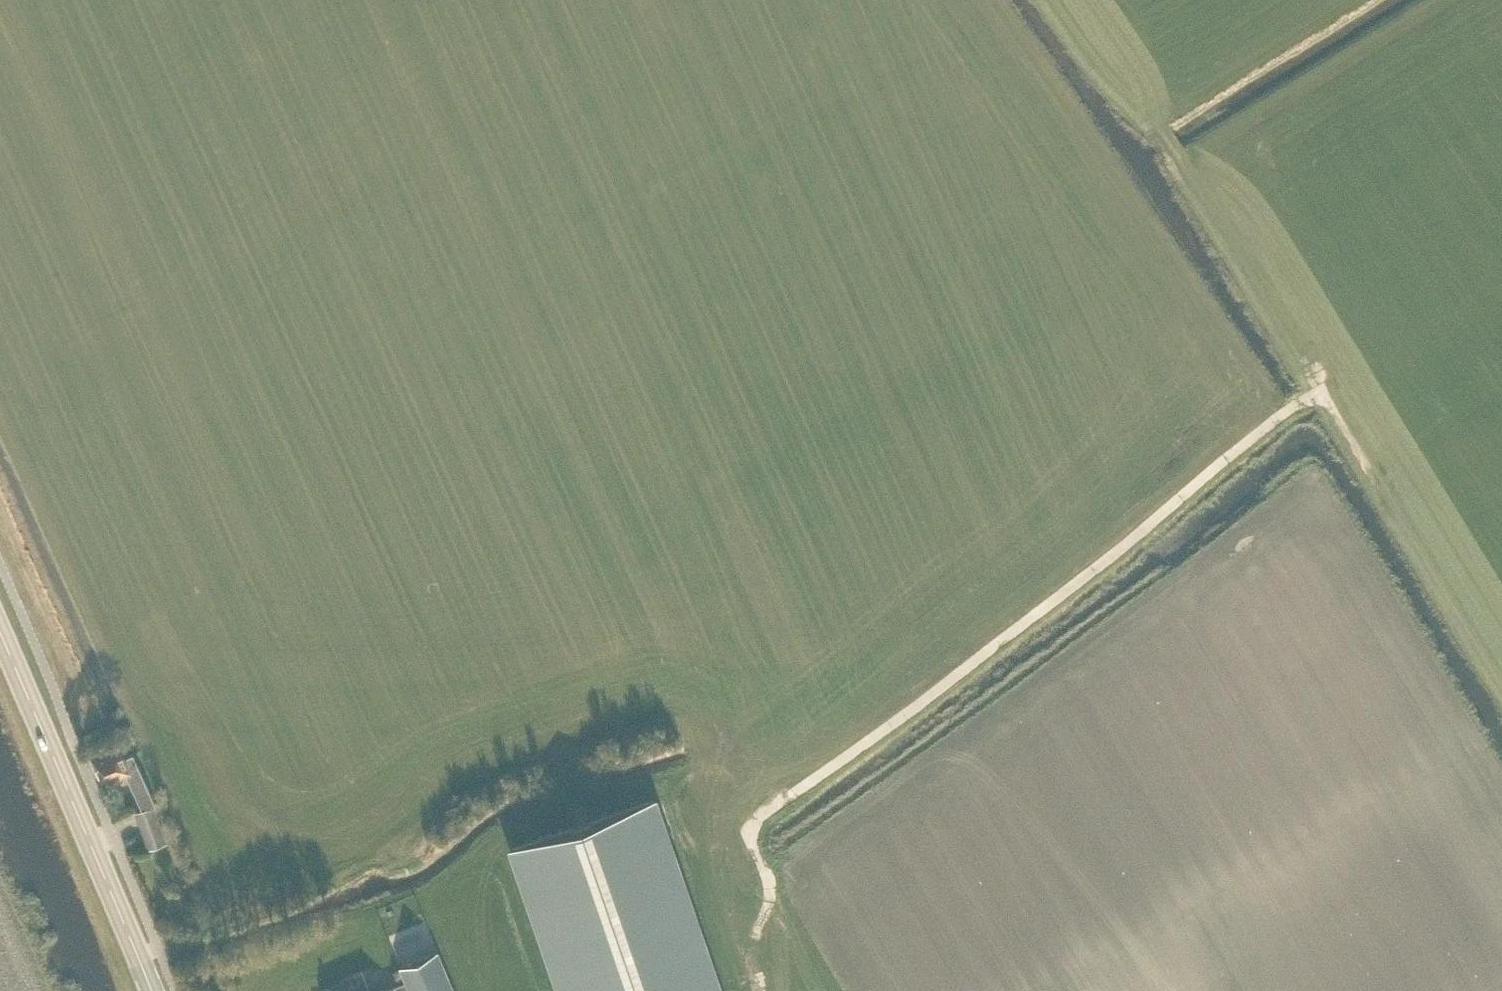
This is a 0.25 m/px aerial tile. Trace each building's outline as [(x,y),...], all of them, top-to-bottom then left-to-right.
[(134,811),(148,846),(165,840),(157,816),(160,815),(155,804),(149,789),(132,752),(123,757),(117,745),(92,756),(103,781),(114,776),(115,777),(125,772),(135,795),(142,809),(134,811)] [(652,800),(512,848),(561,990),(718,990),(652,800)] [(437,951),(400,966),(406,981),(382,990),(453,990),(437,951)] [(325,990),(346,990),(341,979),(323,987),(325,990)]
